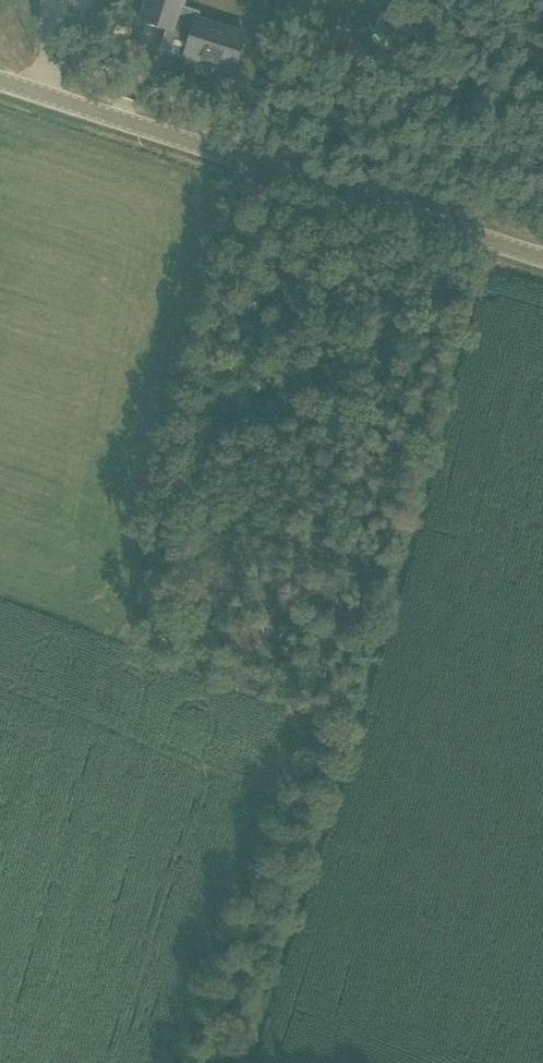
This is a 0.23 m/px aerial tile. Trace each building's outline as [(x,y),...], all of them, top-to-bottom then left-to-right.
[(109,1),(110,8),(120,7),(119,0),(115,0),(109,1)] [(141,23),(166,31),(160,49),(184,57),(234,72),(246,32),(199,18),(201,13),(184,8),(186,0),(148,0),(141,23)] [(102,59),(94,66),(103,76),(111,69),(102,59)]
